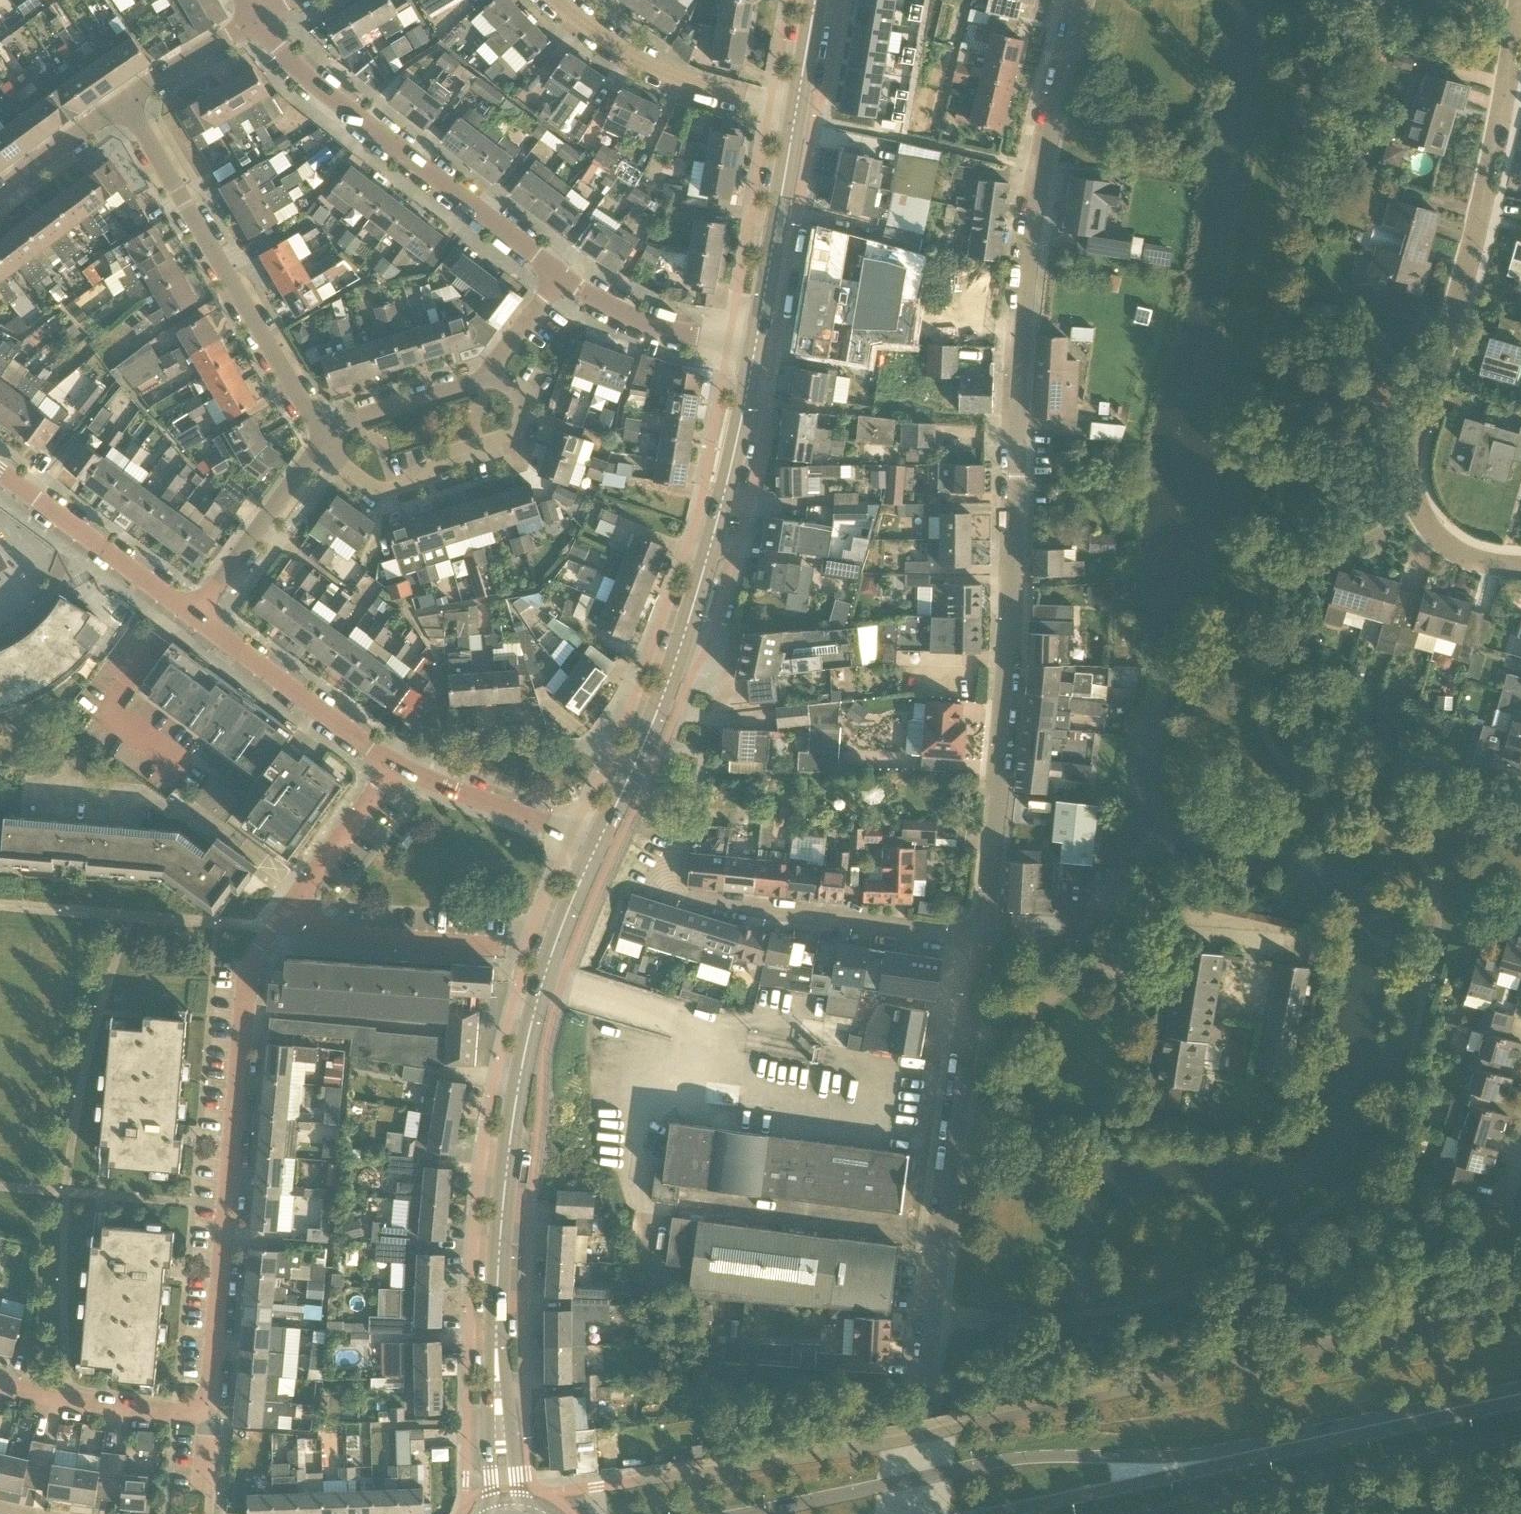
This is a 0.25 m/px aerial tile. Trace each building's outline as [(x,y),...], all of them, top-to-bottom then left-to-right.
[(41,3),(40,0),(24,0),(19,3),(25,13),(41,3)] [(120,8),(134,2),(133,0),(117,0),(120,8)] [(173,3),(178,12),(168,18),(173,26),(183,21),(218,0),(179,0),(173,3)] [(179,36),(184,44),(226,19),(227,15),(219,0),(218,0),(183,21),(189,30),(179,36)] [(360,36),(379,24),(365,0),(362,0),(345,10),(360,36)] [(379,24),(387,38),(405,27),(397,14),(411,5),(408,0),(400,0),(394,4),(392,0),(365,0),(379,24)] [(430,14),(454,0),(421,0),(430,14)] [(498,29),(520,8),(512,0),(495,0),(482,12),(498,29)] [(666,0),(638,0),(634,7),(652,20),(666,0)] [(652,20),(672,33),(688,9),(675,0),(666,0),(652,20)] [(753,33),(755,16),(751,15),(753,0),(724,0),(719,27),(753,33)] [(859,2),(895,8),(897,0),(860,0),(859,2)] [(859,2),(855,24),(891,30),(895,8),(859,2)] [(912,4),(911,12),(923,14),(924,6),(912,4)] [(514,45),(535,25),(520,8),(498,29),(499,29),(493,35),(486,42),(500,57),(507,50),(513,44),(514,45)] [(325,23),(312,31),(313,34),(321,42),(332,35),(346,57),(366,46),(360,36),(345,10),(325,22),(325,23)] [(911,12),(909,19),(921,21),(923,14),(911,12)] [(1018,20),(1002,16),(991,14),(989,25),(988,26),(1005,30),(1015,32),(1018,20)] [(119,85),(94,50),(86,56),(58,17),(51,22),(67,45),(71,54),(103,96),(119,85)] [(687,24),(681,32),(683,39),(688,42),(695,40),(700,33),(698,25),(693,21),(687,24)] [(855,24),(852,46),(888,52),(891,30),(855,24)] [(415,48),(430,40),(422,25),(407,34),(415,48)] [(514,45),(529,62),(551,42),(551,41),(535,25),(514,45)] [(151,63),(126,28),(117,34),(111,26),(103,31),(135,74),(151,63)] [(750,49),(753,33),(719,27),(714,57),(722,59),(721,65),(741,69),(745,48),(750,49)] [(987,56),(1018,63),(1023,40),(977,29),(975,39),(990,42),(987,56)] [(119,85),(135,74),(103,31),(96,38),(101,45),(94,50),(119,85)] [(456,41),(450,34),(443,41),(449,48),(456,41)] [(157,60),(171,52),(164,41),(150,49),(157,60)] [(392,45),(383,50),(390,62),(399,57),(392,45)] [(852,46),(848,68),(884,74),(888,52),(852,46)] [(905,47),(903,55),(915,56),(917,49),(905,47)] [(444,67),(452,57),(445,52),(437,61),(444,67)] [(571,90),(587,66),(568,52),(544,87),(561,99),(568,88),(571,90)] [(88,107),(103,96),(71,54),(64,58),(71,67),(62,73),(88,107)] [(1411,70),(1414,58),(1396,54),(1393,66),(1411,70)] [(903,55),(902,62),(914,64),(915,56),(903,55)] [(1013,85),(1018,63),(987,56),(982,78),(1013,85)] [(461,64),(452,57),(444,67),(454,74),(461,64)] [(375,89),(376,90),(377,89),(387,79),(374,59),(357,75),(360,77),(361,78),(368,83),(367,83),(368,84),(369,84),(375,89)] [(496,61),(486,71),(493,78),(503,69),(496,61)] [(968,74),(970,65),(958,62),(955,71),(968,74)] [(471,87),(478,78),(461,64),(454,74),(466,83),(462,89),(467,92),(471,87)] [(561,129),(582,98),(589,103),(606,79),(587,66),(571,90),(556,111),(555,111),(548,121),(556,126),(561,129)] [(277,107),(254,68),(237,78),(264,125),(272,120),(268,112),(277,107)] [(848,68),(844,89),(880,96),(884,74),(848,68)] [(54,78),(51,74),(48,70),(40,76),(72,118),(88,107),(62,73),(54,78)] [(966,83),(968,74),(955,71),(953,80),(966,83)] [(1419,94),(1405,142),(1443,154),(1457,106),(1463,108),(1469,87),(1428,75),(1423,95),(1419,94)] [(40,76),(32,81),(38,89),(31,95),(56,130),(72,118),(40,76)] [(237,78),(221,87),(242,123),(249,118),(256,130),(268,151),(276,147),(263,125),(264,125),(237,78)] [(408,115),(425,92),(408,78),(390,101),(408,115)] [(504,97),(496,91),(478,78),(471,87),(497,106),(504,97)] [(1007,107),(1013,85),(982,78),(976,100),(1007,107)] [(425,92),(408,115),(427,130),(445,107),(442,105),(452,93),(435,80),(426,92),(425,92)] [(242,123),(221,87),(201,99),(216,124),(227,118),(239,139),(248,134),(242,123)] [(631,126),(642,99),(621,89),(603,128),(624,138),(630,125),(631,126)] [(844,89),(841,111),(877,117),(880,96),(844,89)] [(898,90),(896,97),(908,99),(909,92),(898,90)] [(24,100),(21,96),(18,93),(11,98),(10,99),(41,141),(56,130),(31,95),(24,100)] [(523,111),(512,103),(504,97),(497,106),(515,120),(523,111)] [(41,141),(10,99),(2,104),(8,112),(0,118),(0,119),(6,127),(25,153),(41,141)] [(202,133),(216,124),(201,99),(181,110),(187,120),(184,122),(201,150),(209,146),(202,133)] [(642,99),(631,126),(651,135),(663,109),(642,99)] [(1002,130),(1007,107),(976,100),(973,113),(958,109),(956,119),(1002,130)] [(548,121),(555,111),(547,105),(540,115),(548,121)] [(484,122),(485,122),(487,119),(471,106),(461,119),(459,117),(441,141),(459,154),(479,128),(484,122)] [(894,112),(893,120),(904,122),(906,114),(894,112)] [(883,120),(882,127),(896,129),(897,122),(883,120)] [(503,136),(485,122),(484,122),(479,128),(459,154),(478,168),(497,143),(503,136)] [(578,143),(589,128),(580,122),(569,137),(578,143)] [(541,140),(548,130),(540,124),(533,133),(541,140)] [(708,161),(741,168),(744,151),(739,150),(742,130),(723,126),(721,133),(713,132),(708,161)] [(10,164),(25,153),(6,127),(0,132),(0,151),(10,164)] [(654,151),(675,155),(682,138),(663,131),(654,151)] [(280,151),(292,144),(285,133),(273,140),(280,151)] [(496,183),(514,160),(522,150),(503,136),(497,143),(478,168),(496,183)] [(924,234),(931,201),(942,151),(907,144),(903,143),(892,192),(893,192),(886,226),(924,234)] [(559,153),(566,159),(573,149),(566,144),(559,153)] [(606,161),(612,151),(604,145),(597,155),(606,161)] [(573,149),(566,159),(574,165),(581,155),(573,149)] [(10,164),(0,151),(0,171),(10,164)] [(614,166),(620,156),(612,151),(606,161),(614,166)] [(878,189),(880,179),(884,161),(872,158),(844,152),(838,180),(866,186),(878,189)] [(610,171),(614,166),(606,161),(597,155),(581,178),(589,183),(596,173),(599,175),(601,172),(607,176),(610,171)] [(273,179),(268,171),(274,167),(269,158),(222,186),(232,203),(258,188),(273,179)] [(547,184),(555,174),(536,159),(510,193),(529,207),(547,184)] [(638,184),(644,170),(621,161),(616,175),(638,184)] [(738,185),(741,168),(708,161),(702,193),(711,194),(709,201),(729,204),(733,184),(738,185)] [(231,162),(214,173),(220,181),(237,171),(231,162)] [(128,202),(135,197),(136,196),(116,170),(113,172),(106,163),(86,178),(104,202),(119,190),(128,202)] [(954,165),(953,178),(972,180),(974,168),(954,165)] [(352,205),(371,181),(352,167),(327,200),(345,214),(352,205)] [(281,179),(284,184),(287,189),(297,184),(304,179),(297,168),(281,179)] [(612,187),(619,177),(610,171),(607,176),(603,181),(611,187),(612,187)] [(564,198),(565,198),(573,187),(555,174),(547,184),(529,207),(547,221),(564,198)] [(1111,183),(1072,177),(1063,230),(1090,235),(1090,237),(1087,251),(1088,251),(1129,258),(1132,239),(1132,236),(1104,231),(1103,231),(1108,204),(1111,186),(1111,183)] [(111,212),(104,202),(86,178),(71,190),(104,233),(111,227),(103,218),(111,212)] [(287,189),(284,184),(278,187),(273,179),(258,188),(232,203),(242,220),(289,193),(287,189)] [(1010,183),(1008,183),(980,179),(978,199),(958,197),(956,205),(956,206),(1006,213),(1010,183)] [(862,203),(866,186),(838,180),(838,181),(839,181),(833,207),(846,210),(846,212),(860,215),(860,214),(880,218),(882,208),(862,203)] [(370,219),(389,194),(371,181),(352,205),(370,219)] [(682,203),(685,187),(663,183),(660,199),(682,203)] [(637,203),(644,193),(636,188),(629,198),(637,203)] [(96,240),(104,233),(71,190),(54,202),(72,225),(81,219),(96,240)] [(272,213),(294,201),(289,193),(242,220),(252,237),(278,222),(272,213)] [(646,209),(653,199),(644,193),(637,203),(646,209)] [(388,233),(406,208),(389,194),(370,219),(388,233)] [(135,197),(128,202),(135,212),(136,212),(141,207),(135,197)] [(583,212),(565,198),(564,198),(547,221),(566,235),(583,212)] [(1399,279),(1396,287),(1421,294),(1429,263),(1425,262),(1439,214),(1392,200),(1385,227),(1412,234),(1406,256),(1380,249),(1374,272),(1399,279)] [(330,212),(322,206),(317,201),(307,213),(321,223),(330,212)] [(65,231),(72,225),(54,202),(39,213),(71,256),(80,250),(65,231)] [(956,206),(956,205),(948,204),(946,221),(965,223),(964,228),(973,229),(969,256),(999,260),(1006,213),(956,206)] [(405,246),(424,222),(406,208),(388,233),(404,246),(405,246)] [(65,262),(71,256),(39,213),(23,225),(41,249),(42,248),(49,257),(56,252),(65,262)] [(692,250),(725,256),(728,239),(723,239),(727,218),(707,215),(706,221),(697,220),(692,250)] [(127,233),(135,229),(129,220),(121,224),(127,233)] [(443,236),(424,222),(405,246),(404,246),(401,250),(406,254),(405,255),(419,266),(423,260),(432,267),(446,250),(437,243),(443,236)] [(616,235),(615,234),(596,222),(580,246),(600,259),(616,235)] [(306,239),(319,232),(314,224),(301,231),(306,239)] [(34,254),(41,249),(23,225),(8,237),(41,280),(47,288),(48,290),(56,285),(48,274),(49,274),(34,254)] [(882,242),(883,242),(818,225),(796,352),(868,366),(871,342),(885,342),(911,343),(918,303),(916,302),(929,254),(920,252),(882,242)] [(619,272),(640,239),(620,226),(615,234),(616,235),(600,259),(619,272)] [(920,252),(924,234),(886,226),(883,242),(882,242),(920,252)] [(123,267),(163,244),(153,227),(106,254),(112,263),(118,259),(123,267)] [(348,248),(356,237),(348,231),(340,242),(348,248)] [(41,280),(8,237),(0,243),(0,257),(11,271),(18,267),(32,286),(34,285),(41,280)] [(356,237),(348,248),(356,254),(364,243),(356,237)] [(274,275),(300,260),(288,240),(262,254),(274,275)] [(1518,241),(1508,275),(1515,278),(1515,279),(1520,281),(1520,279),(1520,242),(1518,241)] [(1145,243),(1142,261),(1170,266),(1173,248),(1145,243)] [(126,287),(173,260),(163,244),(123,267),(127,275),(121,279),(126,287)] [(657,266),(662,251),(646,245),(641,259),(657,266)] [(523,297),(502,281),(501,283),(464,255),(464,254),(455,247),(442,263),(452,270),(473,285),(464,297),(475,310),(479,313),(479,314),(499,328),(499,329),(523,297)] [(722,273),(725,256),(692,250),(687,281),(695,282),(694,289),(713,292),(717,272),(722,273)] [(71,256),(65,262),(69,268),(76,263),(71,256)] [(325,272),(338,264),(333,256),(320,264),(325,271),(325,272)] [(10,303),(18,297),(4,277),(11,271),(0,257),(0,289),(10,303)] [(383,275),(392,264),(384,258),(375,269),(383,275)] [(157,292),(183,277),(173,260),(126,287),(131,295),(131,296),(153,284),(157,292)] [(311,280),(311,279),(300,260),(274,275),(286,294),(311,280)] [(329,279),(339,274),(340,276),(341,276),(350,271),(352,270),(344,261),(338,264),(325,272),(325,271),(311,279),(311,280),(286,294),(298,315),(323,300),(317,290),(331,282),(329,279)] [(92,264),(83,271),(94,286),(103,279),(92,264)] [(392,264),(383,275),(391,281),(400,270),(392,264)] [(1133,298),(1137,281),(1110,275),(1106,292),(1133,298)] [(150,316),(155,325),(197,301),(183,277),(157,292),(166,307),(150,316)] [(41,280),(34,285),(40,293),(47,288),(41,280)] [(460,297),(444,301),(441,289),(432,292),(436,306),(441,321),(450,351),(479,342),(486,347),(499,328),(479,314),(473,321),(468,323),(460,297)] [(692,303),(693,298),(689,291),(683,290),(681,301),(692,303)] [(427,309),(436,306),(432,292),(423,294),(427,309)] [(338,320),(337,321),(342,334),(351,332),(347,318),(341,299),(332,302),(338,320)] [(384,306),(389,320),(398,318),(394,303),(384,306)] [(380,323),(389,320),(384,306),(376,309),(380,323)] [(80,321),(87,316),(81,307),(73,313),(80,321)] [(95,314),(81,323),(93,340),(106,330),(97,317),(95,314)] [(20,334),(28,328),(19,315),(5,326),(20,334)] [(1482,340),(1488,342),(1479,375),(1516,385),(1520,368),(1520,322),(1501,316),(1496,335),(1484,331),(1482,340)] [(172,366),(219,338),(206,317),(179,332),(186,345),(160,360),(149,342),(118,365),(111,370),(118,380),(125,375),(135,388),(160,373),(172,366)] [(332,387),(355,380),(346,350),(342,334),(337,321),(329,323),(334,341),(315,347),(323,357),(332,387)] [(426,358),(450,351),(441,321),(417,329),(426,358)] [(74,323),(56,338),(63,347),(82,332),(74,323)] [(308,342),(309,335),(303,324),(292,330),(301,346),(308,342)] [(1094,341),(1095,329),(1073,327),(1072,339),(1094,341)] [(403,365),(426,358),(417,329),(393,336),(403,365)] [(379,372),(403,365),(393,336),(370,343),(379,372)] [(1067,338),(1040,336),(1038,336),(1033,416),(1073,418),(1074,402),(1075,384),(1077,384),(1078,361),(1066,361),(1067,338)] [(205,375),(232,360),(219,338),(172,366),(160,373),(164,381),(170,378),(183,370),(196,361),(205,375)] [(19,340),(13,348),(19,352),(24,344),(19,340)] [(10,346),(3,341),(0,345),(0,360),(10,346)] [(370,343),(346,350),(355,380),(379,372),(370,343)] [(576,373),(572,384),(583,388),(587,377),(599,381),(610,351),(586,343),(576,373)] [(928,374),(956,376),(957,346),(929,345),(928,365),(928,366),(928,374)] [(0,360),(0,377),(18,352),(10,346),(0,360)] [(610,351),(599,381),(623,389),(634,359),(610,351)] [(655,369),(656,358),(643,354),(639,366),(634,383),(633,384),(632,394),(626,404),(625,406),(645,409),(647,396),(649,397),(651,388),(655,369)] [(217,396),(244,381),(232,360),(205,375),(217,396)] [(45,367),(37,378),(38,379),(6,422),(23,435),(40,411),(29,402),(44,383),(52,372),(45,367)] [(829,370),(828,373),(798,369),(797,379),(792,378),(789,393),(794,394),(794,396),(833,401),(837,371),(829,370)] [(7,386),(0,396),(0,418),(6,422),(38,379),(37,378),(28,371),(14,391),(7,386)] [(702,376),(681,372),(674,371),(671,391),(667,413),(696,418),(700,396),(698,395),(702,376)] [(993,412),(994,377),(961,376),(960,411),(993,412)] [(244,381),(217,396),(230,418),(256,402),(244,381)] [(85,415),(105,391),(94,382),(74,407),(85,415)] [(190,412),(203,405),(198,396),(186,404),(190,412)] [(579,400),(568,396),(563,409),(574,413),(579,400)] [(190,412),(191,413),(195,420),(208,412),(203,405),(190,412)] [(114,414),(104,407),(90,426),(100,433),(114,414)] [(40,411),(23,435),(44,450),(62,427),(60,425),(69,413),(61,408),(52,420),(40,411)] [(610,426),(615,412),(604,408),(599,422),(610,426)] [(818,413),(783,408),(781,419),(784,420),(782,433),(829,439),(830,429),(816,427),(818,413)] [(692,441),(696,418),(667,413),(663,436),(692,441)] [(860,415),(858,441),(892,444),(895,418),(860,415)] [(237,451),(263,437),(251,417),(214,439),(222,452),(209,459),(213,466),(226,459),(238,452),(237,451)] [(1514,460),(1516,453),(1520,455),(1520,428),(1519,434),(1465,418),(1459,440),(1476,445),(1469,472),(1507,483),(1514,460)] [(625,429),(639,432),(641,422),(627,419),(625,429)] [(902,422),(901,446),(935,448),(936,424),(902,422)] [(1127,426),(1116,425),(1093,422),(1091,439),(1121,442),(1127,426)] [(198,424),(183,433),(174,423),(166,427),(185,450),(206,438),(198,424)] [(116,429),(107,440),(114,446),(123,434),(116,429)] [(591,467),(605,472),(608,463),(594,458),(579,453),(584,439),(556,429),(548,452),(576,461),(591,466),(591,467)] [(638,442),(639,432),(625,429),(624,439),(638,442)] [(845,441),(829,439),(782,433),(779,457),(811,461),(813,451),(831,453),(843,455),(845,441)] [(688,463),(692,441),(663,436),(659,458),(688,463)] [(246,465),(262,478),(280,454),(268,445),(263,437),(237,451),(238,452),(246,465)] [(87,482),(105,458),(81,441),(70,456),(72,457),(65,466),(87,482)] [(141,447),(134,442),(133,441),(124,453),(132,459),(141,447)] [(141,447),(132,459),(140,465),(148,453),(141,447)] [(568,484),(576,461),(548,452),(541,474),(568,484)] [(122,472),(115,466),(105,458),(87,482),(106,496),(123,472),(122,472)] [(685,486),(688,463),(659,458),(655,481),(685,486)] [(231,467),(226,459),(213,466),(218,475),(231,467)] [(620,464),(618,474),(632,476),(633,466),(620,464)] [(939,465),(939,478),(939,492),(984,492),(984,464),(952,464),(952,465),(939,465)] [(142,523),(161,537),(178,513),(167,505),(185,480),(194,469),(188,465),(179,476),(178,475),(169,487),(168,486),(159,499),(160,499),(142,523)] [(808,476),(822,476),(841,476),(841,465),(822,466),(777,466),(778,496),(808,496),(808,476)] [(602,480),(605,472),(591,467),(588,475),(602,480)] [(903,489),(905,468),(889,467),(886,505),(898,506),(902,507),(902,506),(903,489)] [(169,487),(178,475),(171,470),(162,482),(168,486),(169,487)] [(887,487),(888,470),(874,470),(873,486),(887,487)] [(124,509),(141,486),(123,472),(106,496),(124,509)] [(252,492),(251,492),(232,477),(223,489),(243,504),(252,492)] [(271,484),(262,478),(252,492),(251,494),(259,500),(271,484)] [(516,522),(540,514),(531,485),(507,492),(516,522)] [(159,499),(141,486),(124,509),(142,523),(160,499),(159,499)] [(572,506),(578,495),(558,486),(553,497),(572,506)] [(234,516),(243,504),(223,489),(214,501),(215,503),(206,514),(213,520),(222,508),(234,516)] [(493,529),(515,522),(516,522),(507,492),(484,499),(493,529)] [(215,503),(214,501),(208,497),(199,509),(206,514),(215,503)] [(318,563),(357,510),(338,497),(321,520),(332,529),(323,542),(314,554),(311,558),(318,563)] [(493,529),(484,499),(460,506),(469,536),(493,529)] [(548,524),(560,520),(553,500),(541,504),(548,524)] [(880,504),(834,504),(834,523),(874,522),(880,504)] [(437,514),(446,543),(469,536),(460,506),(437,514)] [(905,506),(905,518),(930,518),(930,506),(905,506)] [(611,536),(615,525),(620,515),(602,508),(598,518),(602,520),(597,531),(611,536)] [(337,552),(347,539),(359,548),(376,524),(357,510),(318,563),(325,568),(337,552)] [(179,550),(197,527),(178,513),(161,537),(179,550)] [(929,539),(941,539),(971,539),(971,514),(941,513),(941,518),(930,518),(929,539)] [(451,560),(446,543),(437,514),(413,521),(422,551),(426,566),(427,566),(431,580),(442,577),(438,564),(451,560)] [(216,541),(215,540),(222,529),(205,516),(197,527),(179,550),(198,564),(207,553),(210,555),(217,546),(214,544),(216,541)] [(762,547),(782,550),(814,555),(827,557),(828,557),(833,527),(767,516),(762,547)] [(423,583),(431,580),(427,566),(426,566),(422,551),(413,521),(389,528),(403,574),(419,569),(423,583)] [(521,537),(526,551),(534,548),(530,534),(521,537)] [(865,561),(871,539),(853,534),(847,556),(865,561)] [(628,558),(657,570),(667,547),(637,535),(628,558)] [(1117,552),(1117,535),(1091,535),(1090,551),(1117,552)] [(526,551),(521,537),(512,540),(517,554),(526,551)] [(941,539),(941,565),(971,565),(971,539),(941,539)] [(1064,549),(1033,548),(1033,558),(1033,575),(1083,576),(1083,567),(1083,561),(1076,561),(1076,549),(1064,549)] [(474,551),(479,566),(487,563),(483,549),(474,551)] [(465,554),(470,568),(479,598),(487,596),(478,566),(479,566),(474,551),(465,554)] [(657,570),(628,558),(615,552),(606,575),(618,580),(648,593),(657,570)] [(864,563),(828,557),(827,557),(824,574),(860,580),(864,563)] [(302,585),(311,573),(314,568),(307,563),(290,559),(281,570),(302,585)] [(800,573),(802,565),(761,559),(758,572),(754,572),(753,580),(757,582),(756,587),(773,589),(772,595),(783,596),(780,614),(790,616),(792,605),(806,607),(812,575),(800,573)] [(931,563),(929,562),(907,561),(907,574),(931,574),(931,563)] [(592,582),(597,570),(583,564),(578,577),(592,582)] [(1365,616),(1377,576),(1353,569),(1351,576),(1339,572),(1325,621),(1343,626),(1348,611),(1365,616)] [(311,573),(302,585),(309,590),(318,578),(311,573)] [(931,587),(931,574),(907,574),(906,586),(931,587)] [(638,616),(648,593),(618,580),(606,575),(596,598),(638,616)] [(1395,650),(1398,641),(1411,593),(1399,589),(1401,583),(1377,576),(1365,616),(1384,622),(1376,649),(1394,654),(1395,650)] [(407,580),(390,586),(394,599),(412,594),(407,580)] [(275,622),(293,598),(273,584),(271,587),(268,584),(262,593),(265,595),(256,607),(275,622)] [(933,616),(981,617),(982,585),(934,584),(933,616)] [(534,616),(544,598),(525,588),(515,606),(534,616)] [(1438,636),(1449,597),(1425,590),(1424,596),(1411,593),(1398,641),(1406,644),(1415,646),(1419,631),(1438,636)] [(4,705),(17,701),(29,696),(40,690),(52,683),(62,676),(73,668),(82,658),(91,649),(82,642),(90,631),(84,627),(93,613),(92,612),(91,613),(83,609),(88,606),(87,605),(85,607),(80,599),(73,603),(63,597),(64,596),(63,595),(53,610),(40,624),(25,636),(9,646),(0,650),(0,706),(4,705)] [(339,612),(348,600),(340,595),(332,607),(339,612)] [(1452,657),(1471,662),(1476,645),(1484,647),(1491,621),(1483,619),(1484,614),(1472,610),(1473,604),(1449,597),(1438,636),(1456,641),(1452,657)] [(294,636),(312,612),(293,598),(275,622),(294,636)] [(596,598),(586,621),(629,639),(638,616),(596,598)] [(836,599),(832,621),(849,623),(852,601),(836,599)] [(348,600),(339,612),(346,617),(355,605),(348,600)] [(568,601),(564,612),(577,617),(582,606),(568,601)] [(482,649),(481,635),(478,606),(469,606),(471,636),(472,650),(482,649)] [(1028,665),(1031,665),(1057,666),(1057,664),(1057,661),(1071,661),(1071,634),(1074,634),(1075,608),(1048,607),(1048,621),(1029,620),(1029,633),(1028,633),(1028,665)] [(539,632),(551,621),(540,609),(528,620),(539,632)] [(313,649),(330,626),(312,612),(294,636),(313,649)] [(445,646),(446,612),(419,617),(435,645),(445,646)] [(981,617),(933,616),(906,615),(906,620),(877,624),(874,663),(897,663),(897,650),(958,652),(981,652),(981,617)] [(584,637),(554,618),(548,625),(575,651),(584,637)] [(376,639),(384,627),(377,622),(368,634),(376,639)] [(821,669),(874,663),(877,624),(766,632),(746,633),(736,679),(748,678),(750,704),(778,701),(775,675),(821,669)] [(504,643),(503,633),(502,625),(494,626),(495,645),(494,645),(496,672),(498,701),(521,700),(517,642),(504,643)] [(332,663),(349,640),(330,626),(313,649),(332,663)] [(486,645),(494,645),(495,645),(494,626),(493,626),(493,635),(486,635),(486,645)] [(384,627),(376,639),(383,645),(392,633),(384,627)] [(517,633),(521,642),(524,653),(534,650),(530,634),(526,630),(517,633)] [(472,650),(471,636),(459,637),(460,650),(461,650),(462,658),(449,659),(452,705),(476,703),(473,673),(472,650)] [(351,677),(368,654),(349,640),(332,663),(351,677)] [(728,666),(736,668),(744,642),(735,640),(728,666)] [(403,641),(394,653),(401,658),(410,646),(403,641)] [(1398,641),(1395,650),(1400,652),(1404,649),(1406,644),(1398,641)] [(267,782),(271,785),(272,786),(278,790),(261,813),(249,829),(280,852),(289,859),(300,844),(301,843),(302,841),(295,836),(300,829),(307,835),(308,834),(318,820),(319,819),(320,817),(313,812),(318,805),(325,811),(325,810),(335,796),(336,796),(337,794),(330,789),(337,779),(320,766),(304,754),(303,755),(301,753),(290,745),(288,744),(292,738),(291,738),(283,732),(287,726),(285,725),(284,724),(257,704),(256,703),(254,702),(250,708),(234,696),(238,691),(237,689),(236,689),(208,668),(206,666),(202,672),(186,660),(190,655),(188,654),(188,653),(173,642),(144,681),(272,775),(267,782)] [(584,658),(574,650),(561,667),(570,675),(594,693),(608,676),(584,658)] [(369,691),(387,668),(368,654),(351,677),(369,691)] [(440,732),(436,687),(433,663),(421,655),(412,667),(431,680),(422,693),(403,680),(386,704),(408,719),(410,716),(438,736),(440,732)] [(1361,687),(1367,668),(1352,663),(1346,682),(1346,683),(1361,688),(1361,687)] [(1076,665),(1057,664),(1057,666),(1031,665),(1029,678),(1089,684),(1092,684),(1093,676),(1093,673),(1076,672),(1076,665)] [(1470,665),(1467,675),(1479,678),(1482,668),(1470,665)] [(546,686),(556,694),(579,712),(594,693),(570,675),(561,667),(546,686)] [(386,704),(403,680),(387,668),(369,691),(386,704)] [(476,703),(498,701),(496,672),(473,673),(476,703)] [(1508,673),(1502,691),(1520,696),(1520,677),(1508,673)] [(1103,684),(1103,677),(1093,676),(1093,683),(1103,684)] [(1091,693),(1092,684),(1089,684),(1029,678),(1027,692),(1058,696),(1072,697),(1073,691),(1091,693)] [(1502,691),(1498,708),(1513,713),(1507,731),(1520,735),(1520,696),(1502,691)] [(1109,702),(1072,697),(1058,696),(1027,692),(1023,725),(1066,730),(1068,712),(1107,717),(1109,702)] [(808,752),(799,751),(798,769),(838,770),(840,726),(838,726),(840,701),(808,705),(810,724),(808,752)] [(869,712),(856,701),(846,714),(859,725),(869,712)] [(962,704),(928,701),(924,755),(963,758),(966,724),(961,723),(962,704)] [(810,724),(808,705),(808,704),(776,707),(778,728),(810,724)] [(1065,738),(1066,730),(1023,725),(1020,758),(1050,761),(1050,760),(1053,736),(1065,738)] [(770,731),(745,729),(725,727),(723,759),(767,762),(770,731)] [(1507,731),(1502,749),(1487,745),(1482,763),(1520,775),(1520,735),(1507,731)] [(1093,765),(1050,760),(1050,761),(1020,758),(1016,790),(1046,794),(1049,768),(1064,770),(1063,782),(1090,785),(1093,765)] [(195,799),(226,822),(243,800),(211,777),(195,799)] [(872,804),(881,802),(886,795),(884,787),(876,781),(867,782),(862,790),(864,799),(872,804)] [(1098,805),(1057,800),(1053,841),(1063,842),(1061,861),(1092,864),(1098,805)] [(769,850),(772,819),(775,803),(764,802),(762,818),(759,851),(759,852),(758,858),(758,860),(754,893),(786,896),(792,858),(792,855),(792,852),(769,850)] [(218,837),(207,851),(180,831),(5,816),(1,865),(54,869),(54,861),(87,864),(87,872),(162,879),(196,904),(199,900),(215,912),(232,888),(239,893),(253,874),(259,867),(252,862),(218,837)] [(902,836),(936,838),(936,822),(903,821),(902,836)] [(720,826),(719,837),(720,839),(729,839),(731,827),(720,826)] [(865,842),(865,828),(851,828),(850,847),(864,849),(865,842)] [(865,828),(865,842),(883,843),(883,829),(865,828)] [(867,880),(866,900),(866,901),(912,902),(913,879),(925,879),(926,850),(914,849),(884,849),(884,880),(867,880)] [(843,902),(844,899),(848,852),(838,851),(836,868),(822,867),(819,900),(843,902)] [(727,856),(694,853),(690,886),(723,890),(727,856)] [(1055,863),(1041,862),(1041,856),(1018,854),(1018,856),(1008,856),(1008,855),(1007,855),(1007,861),(1006,861),(1005,890),(1020,891),(1021,877),(1040,877),(1040,876),(1054,877),(1055,863)] [(758,858),(727,856),(723,890),(754,893),(758,860),(758,858)] [(822,867),(813,866),(807,865),(808,860),(792,858),(786,896),(819,900),(822,867)] [(1054,890),(1054,877),(1040,876),(1040,877),(1021,877),(1020,891),(1005,890),(1003,910),(1054,913),(1056,890),(1054,890)] [(647,946),(660,902),(632,894),(619,937),(647,946)] [(935,917),(937,902),(921,900),(919,915),(935,917)] [(674,954),(687,910),(660,902),(647,946),(674,954)] [(701,962),(715,918),(687,910),(674,954),(701,962)] [(738,955),(743,926),(715,918),(701,962),(731,971),(736,955),(738,955)] [(756,979),(761,980),(761,981),(771,934),(743,926),(738,955),(749,959),(747,963),(750,971),(756,979)] [(772,932),(771,934),(761,981),(761,980),(760,983),(786,988),(786,987),(810,991),(815,968),(790,963),(795,936),(772,932)] [(1519,935),(1518,938),(1508,935),(1501,962),(1500,969),(1520,976),(1520,935),(1519,935)] [(861,998),(863,987),(870,948),(839,944),(834,980),(848,982),(845,995),(861,998)] [(863,987),(885,991),(936,998),(942,959),(891,952),(870,948),(863,987)] [(1208,1043),(1223,955),(1181,948),(1159,1083),(1198,1089),(1201,1069),(1192,1068),(1197,1041),(1208,1043)] [(318,1005),(321,960),(288,958),(286,982),(272,981),(270,1007),(285,1008),(285,1003),(318,1005)] [(1489,1008),(1500,969),(1501,962),(1488,958),(1487,961),(1477,958),(1473,973),(1465,1001),(1487,1008),(1489,1008)] [(351,1008),(354,963),(321,960),(318,1005),(351,1008)] [(384,1010),(386,965),(354,963),(351,1008),(384,1010)] [(991,981),(992,982),(993,980),(1003,979),(1004,980),(1005,979),(1004,978),(1002,965),(1004,964),(1002,963),(1001,964),(991,965),(990,964),(989,965),(990,967),(992,979),(991,981)] [(416,1012),(419,967),(386,965),(384,1010),(416,1012)] [(476,1067),(476,1066),(479,1011),(472,1010),(473,994),(492,995),(494,967),(452,965),(452,969),(449,1015),(447,1037),(446,1065),(476,1067)] [(1307,969),(1280,965),(1260,1069),(1288,1074),(1307,969)] [(447,1015),(449,1015),(452,969),(419,967),(416,1012),(447,1015)] [(636,982),(638,974),(628,971),(626,979),(636,982)] [(636,982),(645,985),(648,977),(638,974),(636,982)] [(693,991),(692,991),(695,980),(684,977),(680,988),(682,989),(680,996),(690,999),(693,991)] [(723,1001),(702,995),(703,994),(693,991),(690,999),(699,1001),(698,1007),(719,1013),(723,1001)] [(845,996),(831,994),(829,994),(826,1013),(827,1014),(857,1018),(860,1000),(860,999),(861,999),(861,998),(845,995),(845,996)] [(927,1010),(883,1003),(882,1004),(881,1003),(877,1006),(867,1024),(862,1051),(863,1051),(872,1047),(889,1051),(889,1050),(920,1057),(925,1026),(928,1013),(929,1010),(927,1010)] [(1487,1008),(1483,1019),(1506,1026),(1509,1015),(1514,1016),(1489,1008),(1487,1008)] [(109,1166),(152,1169),(180,1172),(183,1138),(177,1137),(188,1019),(153,1016),(153,1017),(145,1016),(144,1029),(112,1026),(101,1145),(111,1146),(109,1166)] [(1506,1026),(1483,1019),(1479,1018),(1475,1030),(1485,1033),(1508,1039),(1511,1027),(1506,1026)] [(270,1019),(269,1032),(353,1039),(351,1056),(405,1065),(441,1071),(442,1069),(443,1069),(443,1064),(446,1065),(447,1037),(445,1037),(374,1030),(375,1028),(270,1019)] [(1474,1068),(1493,1073),(1496,1062),(1513,1066),(1515,1057),(1518,1058),(1520,1048),(1520,1043),(1508,1039),(1485,1033),(1479,1052),(1474,1051),(1470,1066),(1474,1068)] [(305,1055),(306,1047),(294,1046),(268,1043),(265,1081),(291,1083),(294,1054),(305,1055)] [(440,1079),(441,1071),(405,1065),(403,1079),(439,1084),(437,1099),(425,1097),(423,1112),(460,1118),(466,1084),(440,1079)] [(325,1068),(324,1084),(341,1085),(342,1070),(325,1068)] [(1486,1097),(1503,1101),(1505,1092),(1508,1093),(1512,1078),(1493,1073),(1474,1068),(1469,1087),(1464,1086),(1460,1102),(1482,1108),(1486,1097)] [(299,1120),(300,1112),(303,1084),(291,1083),(265,1081),(262,1118),(299,1120)] [(340,1125),(343,1087),(328,1086),(325,1124),(340,1125)] [(1455,1139),(1459,1140),(1479,1145),(1482,1134),(1499,1139),(1501,1129),(1504,1130),(1508,1115),(1482,1108),(1460,1102),(1452,1099),(1445,1123),(1458,1127),(1455,1139)] [(300,1112),(299,1120),(312,1121),(313,1114),(300,1112)] [(454,1153),(460,1118),(423,1112),(418,1138),(407,1136),(407,1134),(389,1131),(385,1152),(403,1155),(416,1156),(439,1160),(441,1151),(454,1153)] [(262,1118),(258,1155),(285,1157),(296,1158),(299,1128),(299,1120),(262,1118)] [(312,1121),(299,1120),(299,1128),(311,1130),(312,1121)] [(656,1173),(652,1200),(678,1203),(681,1183),(881,1210),(902,1212),(910,1154),(672,1122),(664,1174),(656,1173)] [(322,1157),(336,1158),(338,1141),(324,1140),(322,1157)] [(1471,1169),(1488,1174),(1491,1164),(1494,1165),(1498,1151),(1479,1145),(1459,1140),(1454,1159),(1446,1157),(1438,1184),(1469,1193),(1472,1181),(1468,1180),(1471,1169)] [(281,1194),(285,1157),(258,1155),(255,1192),(281,1194)] [(391,1155),(390,1171),(425,1174),(425,1166),(439,1168),(439,1160),(416,1157),(403,1156),(391,1155)] [(327,1184),(338,1185),(340,1165),(329,1164),(327,1184)] [(422,1201),(449,1204),(452,1169),(439,1168),(425,1166),(425,1174),(422,1201)] [(293,1195),(305,1196),(329,1198),(330,1189),(318,1188),(318,1189),(306,1188),(306,1189),(293,1188),(293,1195)] [(593,1232),(595,1194),(559,1191),(557,1216),(578,1217),(577,1226),(551,1224),(549,1260),(575,1261),(577,1231),(593,1232)] [(278,1231),(281,1194),(255,1192),(252,1228),(278,1231)] [(449,1204),(422,1201),(410,1200),(408,1227),(377,1226),(376,1243),(419,1245),(419,1237),(446,1239),(449,1204)] [(673,1217),(667,1264),(693,1268),(689,1297),(890,1312),(898,1246),(673,1217)] [(344,1241),(364,1236),(359,1219),(340,1224),(344,1241)] [(175,1232),(164,1231),(104,1225),(102,1245),(93,1244),(82,1363),(114,1367),(113,1379),(156,1383),(166,1265),(172,1266),(175,1232)] [(328,1228),(309,1227),(308,1239),(327,1240),(328,1228)] [(404,1287),(404,1289),(443,1290),(445,1255),(418,1254),(419,1245),(376,1243),(376,1262),(418,1263),(417,1287),(404,1287)] [(302,1253),(278,1251),(250,1248),(248,1274),(276,1277),(276,1276),(291,1277),(292,1267),(301,1268),(302,1253)] [(574,1286),(575,1261),(549,1260),(547,1295),(573,1296),(572,1303),(610,1303),(611,1289),(574,1286)] [(311,1279),(325,1280),(326,1267),(313,1266),(311,1279)] [(286,1293),(287,1288),(275,1287),(276,1277),(248,1274),(246,1299),(286,1303),(286,1293)] [(323,1299),(324,1299),(325,1282),(310,1281),(308,1298),(323,1299)] [(443,1290),(404,1289),(402,1289),(401,1317),(370,1316),(370,1332),(416,1333),(417,1325),(442,1325),(443,1290)] [(286,1293),(286,1303),(297,1304),(298,1294),(286,1293)] [(323,1306),(297,1304),(286,1303),(246,1299),(244,1324),(272,1326),(273,1315),(322,1320),(323,1306)] [(610,1320),(610,1303),(572,1303),(572,1311),(546,1311),(546,1346),(572,1345),(586,1345),(586,1320),(610,1320)] [(712,1320),(715,1320),(713,1305),(700,1306),(702,1321),(712,1320)] [(13,1355),(23,1318),(0,1311),(0,1352),(13,1355)] [(857,1317),(855,1358),(888,1360),(890,1319),(857,1317)] [(272,1326),(244,1324),(241,1348),(285,1352),(287,1328),(272,1326)] [(323,1357),(324,1344),(326,1331),(315,1330),(311,1356),(323,1357)] [(367,1344),(368,1333),(359,1333),(359,1344),(367,1344)] [(416,1378),(442,1378),(442,1341),(401,1342),(402,1377),(416,1377),(416,1378)] [(800,1343),(799,1368),(842,1370),(843,1354),(820,1353),(820,1344),(800,1343)] [(586,1375),(586,1345),(572,1345),(546,1346),(546,1381),(572,1381),(584,1381),(585,1387),(608,1386),(607,1374),(597,1375),(586,1375)] [(283,1377),(285,1352),(241,1348),(239,1373),(280,1377),(283,1377)] [(321,1370),(323,1357),(311,1356),(310,1368),(321,1370)] [(278,1394),(280,1377),(239,1373),(237,1398),(289,1403),(290,1395),(278,1394)] [(442,1378),(416,1378),(417,1412),(443,1412),(442,1378)] [(587,1400),(598,1400),(612,1400),(611,1386),(608,1386),(585,1387),(585,1395),(573,1396),(573,1395),(547,1397),(549,1433),(589,1429),(587,1400)] [(289,1403),(237,1398),(235,1424),(279,1428),(280,1415),(296,1416),(297,1404),(289,1403)] [(302,1418),(313,1419),(315,1402),(304,1401),(302,1418)] [(405,1408),(392,1409),(392,1422),(405,1421),(405,1408)] [(578,1466),(591,1465),(592,1471),(604,1470),(603,1458),(591,1459),(589,1438),(607,1436),(606,1428),(589,1429),(549,1433),(552,1468),(578,1466)] [(397,1477),(397,1489),(398,1513),(425,1513),(424,1496),(424,1488),(413,1489),(411,1449),(425,1449),(425,1429),(396,1430),(397,1465),(396,1465),(397,1477)] [(136,1447),(152,1448),(153,1436),(154,1432),(137,1430),(136,1447)] [(45,1442),(33,1440),(29,1458),(7,1453),(0,1482),(0,1487),(11,1490),(11,1492),(12,1493),(13,1490),(22,1492),(24,1485),(36,1488),(45,1442)] [(77,1467),(77,1466),(55,1463),(58,1444),(45,1442),(36,1488),(49,1490),(48,1497),(58,1498),(58,1501),(59,1501),(59,1499),(72,1501),(77,1467)] [(298,1493),(298,1481),(297,1468),(296,1450),(288,1450),(290,1476),(273,1477),(273,1483),(273,1493),(274,1513),(299,1513),(298,1493)] [(99,1470),(77,1467),(72,1501),(84,1503),(84,1505),(85,1506),(86,1503),(96,1504),(97,1498),(109,1500),(115,1453),(102,1451),(99,1470)] [(109,1500),(117,1500),(122,1501),(121,1508),(131,1508),(131,1511),(132,1511),(133,1508),(148,1510),(149,1503),(146,1503),(149,1475),(126,1473),(127,1454),(115,1453),(109,1500)] [(415,1462),(415,1478),(430,1478),(430,1462),(415,1462)] [(356,1478),(356,1471),(355,1466),(347,1467),(348,1478),(356,1478)] [(340,1479),(348,1478),(347,1467),(339,1467),(340,1479)] [(306,1468),(297,1468),(298,1481),(307,1480),(306,1468)] [(386,1490),(373,1490),(374,1513),(398,1513),(397,1489),(386,1490)] [(348,1491),(349,1513),(374,1513),(373,1490),(369,1490),(348,1491)] [(341,1491),(323,1492),(324,1513),(349,1513),(348,1491),(341,1491)] [(298,1493),(299,1513),(324,1513),(323,1492),(298,1493)] [(248,1494),(248,1513),(274,1513),(273,1493),(248,1494)]
